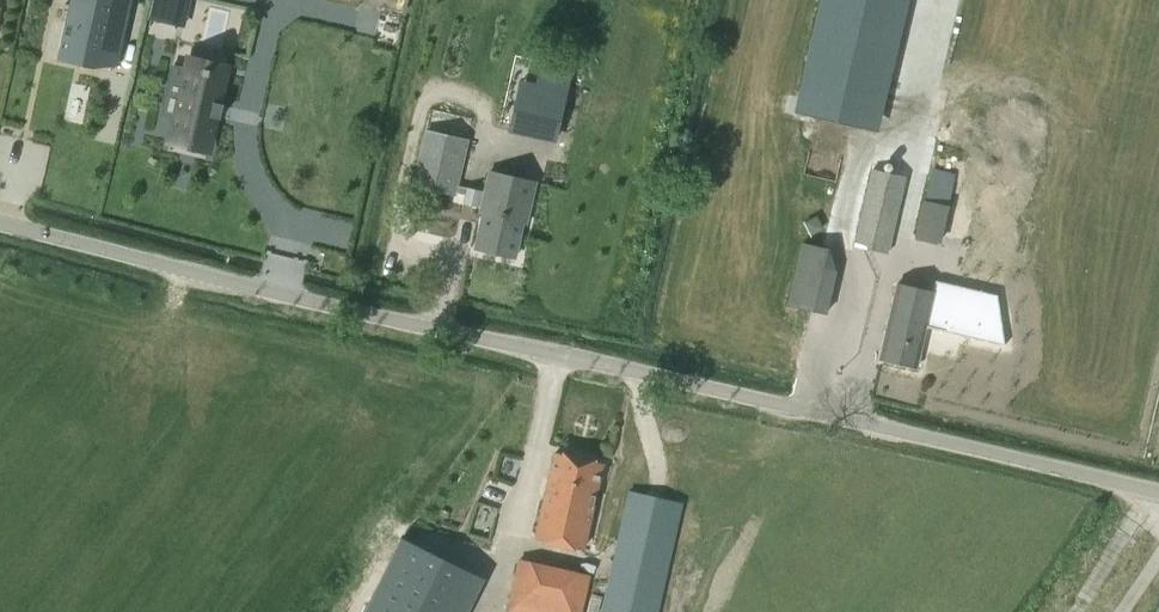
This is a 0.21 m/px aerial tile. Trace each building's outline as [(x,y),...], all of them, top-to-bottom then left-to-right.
[(10,0),(0,0),(0,45),(10,0)] [(58,58),(80,63),(79,67),(90,70),(95,51),(119,57),(132,0),(95,0),(95,2),(85,0),(71,0),(58,58)] [(169,40),(189,46),(202,0),(178,0),(169,40)] [(842,88),(884,98),(919,0),(866,0),(842,88)] [(554,139),(570,68),(516,56),(500,127),(554,139)] [(169,80),(161,114),(175,117),(172,131),(209,140),(215,118),(220,119),(220,117),(219,117),(221,105),(223,105),(223,104),(218,102),(224,77),(208,74),(209,70),(203,69),(202,73),(186,69),(183,83),(169,80)] [(888,252),(915,133),(882,125),(859,228),(839,223),(835,240),(888,252)] [(455,193),(466,142),(427,132),(415,183),(455,193)] [(525,225),(535,183),(490,172),(485,192),(481,207),(480,212),(484,213),(476,247),(515,256),(523,224),(525,225)] [(466,188),(463,203),(481,207),(485,192),(466,188)] [(826,314),(841,250),(801,241),(786,304),(826,314)] [(896,285),(880,358),(917,366),(927,321),(978,330),(968,289),(936,282),(933,293),(896,285)] [(583,546),(600,467),(554,457),(537,536),(583,546)] [(682,504),(629,492),(602,611),(657,611),(682,504)] [(366,611),(471,611),(485,583),(402,541),(366,611)] [(514,611),(581,611),(589,577),(519,561),(508,611),(514,611)]
